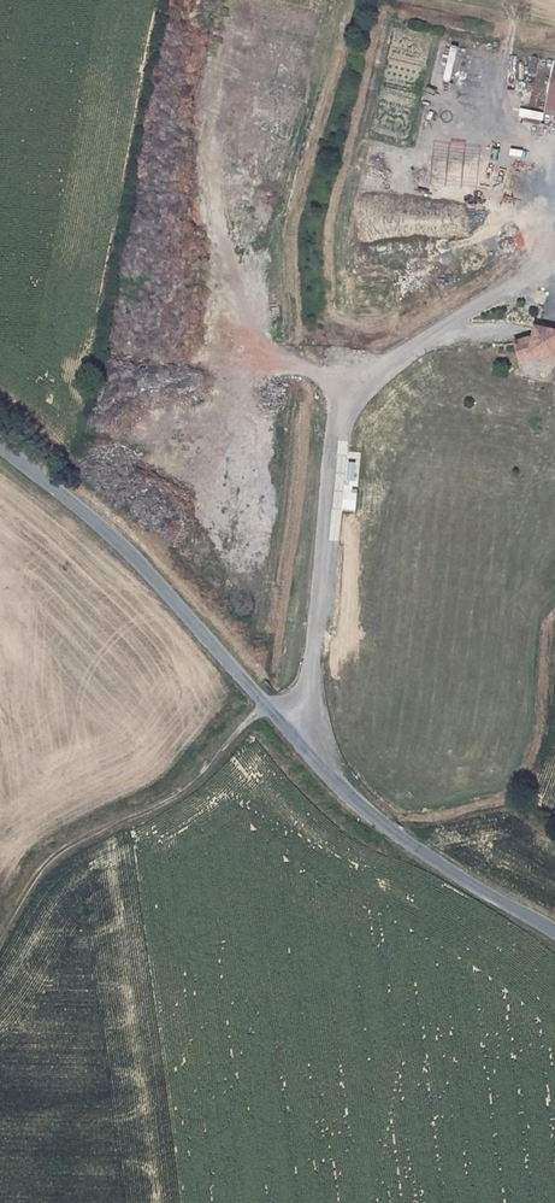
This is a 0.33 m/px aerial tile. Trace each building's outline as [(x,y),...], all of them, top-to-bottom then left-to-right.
[(440,81),(448,83),(456,49),(448,47),(440,81)] [(476,64),(482,70),(491,61),(485,55),(476,64)] [(536,329),(535,340),(518,343),(521,362),(533,358),(554,362),(554,333),(536,329)] [(351,479),(353,462),(346,460),(344,478),(351,479)]
